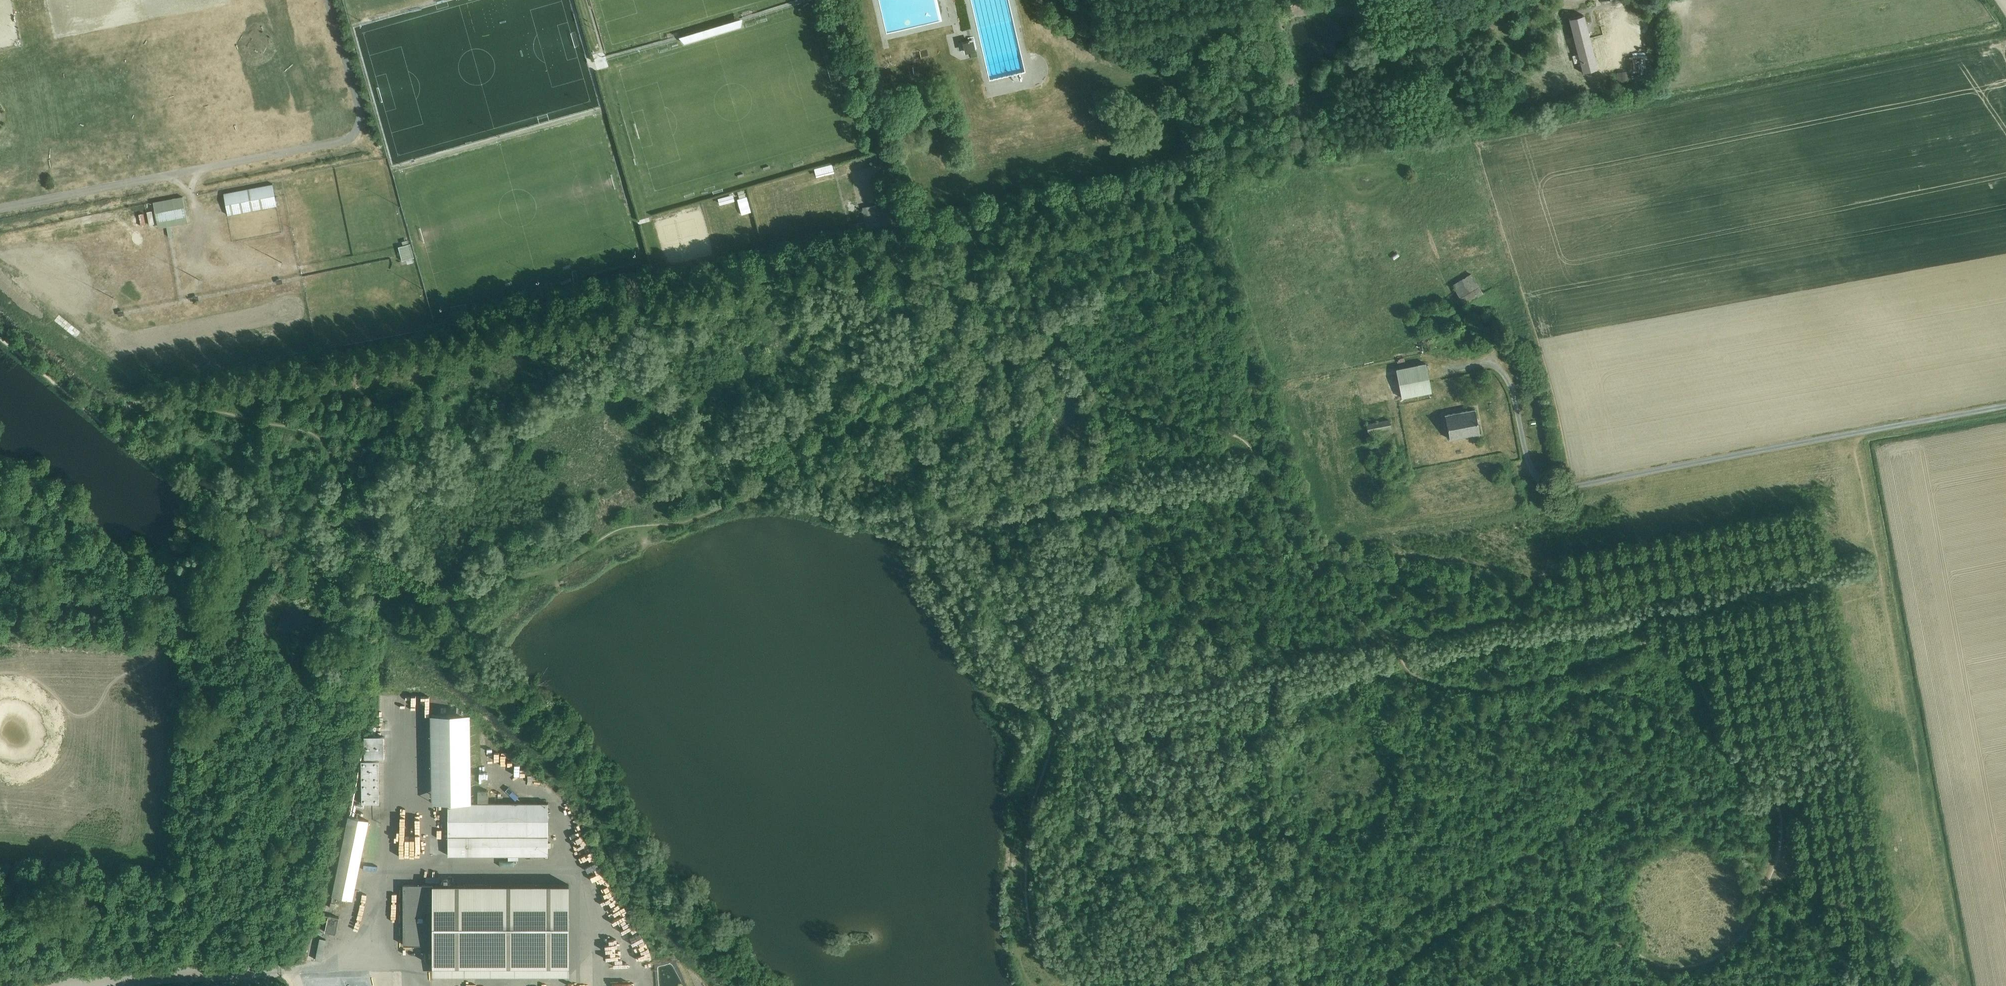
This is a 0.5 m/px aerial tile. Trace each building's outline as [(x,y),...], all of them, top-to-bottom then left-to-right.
[(1584,15),(1569,19),(1577,52),(1581,51),(1585,68),(1595,66),(1596,69),(1597,69),(1588,33),(1586,24),(1584,15)] [(963,42),(965,53),(976,51),(973,40),(963,42)] [(1525,54),(1519,56),(1523,71),(1529,70),(1525,54)] [(1627,71),(1617,72),(1618,83),(1628,82),(1627,71)] [(1335,83),(1338,99),(1346,98),(1344,82),(1335,83)] [(811,167),(813,175),(828,171),(826,163),(811,167)] [(277,206),(273,184),(224,194),(228,215),(277,206)] [(727,193),(716,197),(718,203),(729,199),(727,193)] [(744,194),(734,197),(738,213),(749,210),(744,194)] [(153,203),(157,222),(187,217),(183,197),(153,203)] [(886,207),(887,211),(864,216),(865,222),(854,224),(856,236),(865,235),(866,241),(878,238),(876,233),(892,229),(890,217),(892,216),(890,206),(886,207)] [(414,258),(410,244),(398,247),(402,261),(414,258)] [(1452,285),(1464,304),(1484,292),(1472,273),(1452,285)] [(1396,369),(1402,398),(1432,392),(1426,364),(1396,369)] [(1445,413),(1450,439),(1479,433),(1475,408),(1445,413)] [(1366,423),(1368,433),(1391,428),(1390,419),(1366,423)] [(470,714),(429,715),(431,802),(447,802),(472,802),(470,714)] [(384,736),(364,737),(364,759),(384,759),(384,736)] [(379,802),(379,761),(361,761),(361,802),(379,802)] [(447,802),(447,834),(447,856),(549,856),(549,802),(472,802),(447,802)] [(332,894),(351,898),(368,819),(349,815),(332,894)] [(577,841),(588,838),(586,828),(575,832),(577,841)] [(383,844),(382,855),(380,855),(380,861),(390,861),(391,838),(385,838),(384,844),(383,844)] [(606,863),(595,841),(580,849),(576,841),(569,844),(580,865),(588,861),(590,865),(583,869),(588,879),(595,876),(597,880),(611,872),(608,867),(600,871),(598,867),(606,863)] [(608,884),(614,881),(611,875),(605,878),(608,884)] [(598,891),(605,889),(602,880),(595,883),(598,891)] [(570,963),(570,882),(403,882),(403,945),(433,945),(433,963),(570,963)] [(606,889),(609,892),(601,899),(612,913),(629,899),(615,882),(606,889)] [(624,917),(622,913),(617,916),(622,924),(636,916),(631,908),(625,911),(627,915),(624,917)] [(323,931),(334,933),(338,916),(327,914),(323,931)] [(626,936),(628,941),(644,933),(638,921),(629,926),(633,933),(626,936)]
